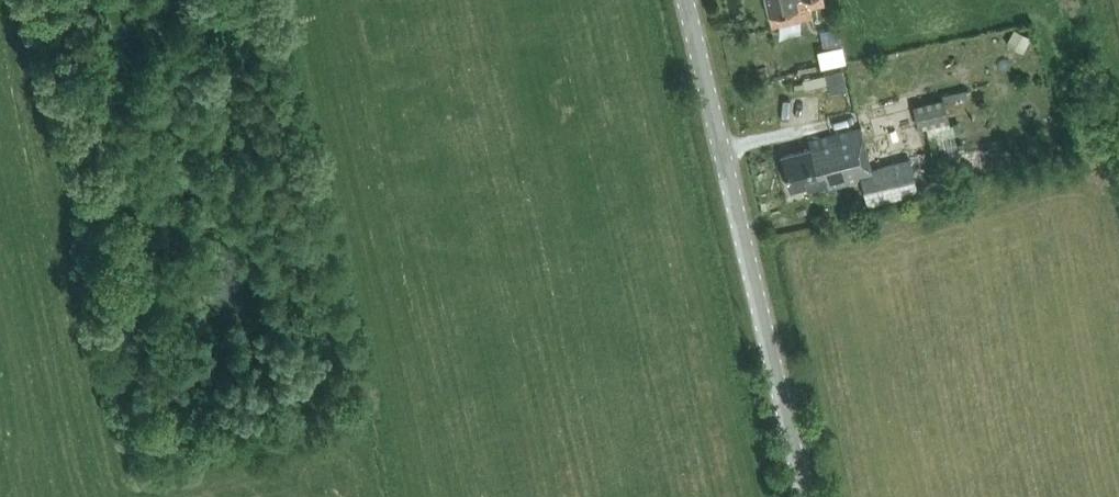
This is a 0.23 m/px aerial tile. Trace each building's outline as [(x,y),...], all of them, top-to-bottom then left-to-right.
[(769,13),(798,7),(796,0),(766,0),(769,13)] [(948,120),(943,100),(913,107),(918,127),(948,120)] [(909,158),(871,168),(860,127),(808,140),(810,147),(781,154),(790,189),(817,181),(818,187),(830,184),(831,187),(861,179),(868,204),(918,190),(909,158)]
